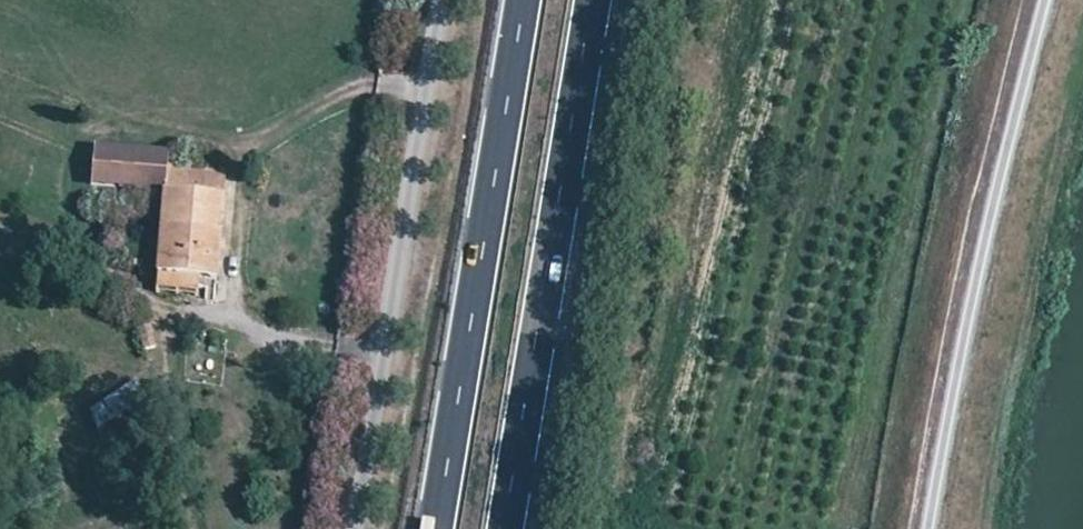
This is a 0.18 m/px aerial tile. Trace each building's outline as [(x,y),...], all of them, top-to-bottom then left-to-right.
[(164,191),(166,166),(167,150),(92,144),(89,184),(164,191)] [(164,191),(157,276),(197,279),(215,281),(218,242),(224,171),(166,166),(164,191)] [(197,279),(157,276),(155,293),(196,296),(197,279)]
